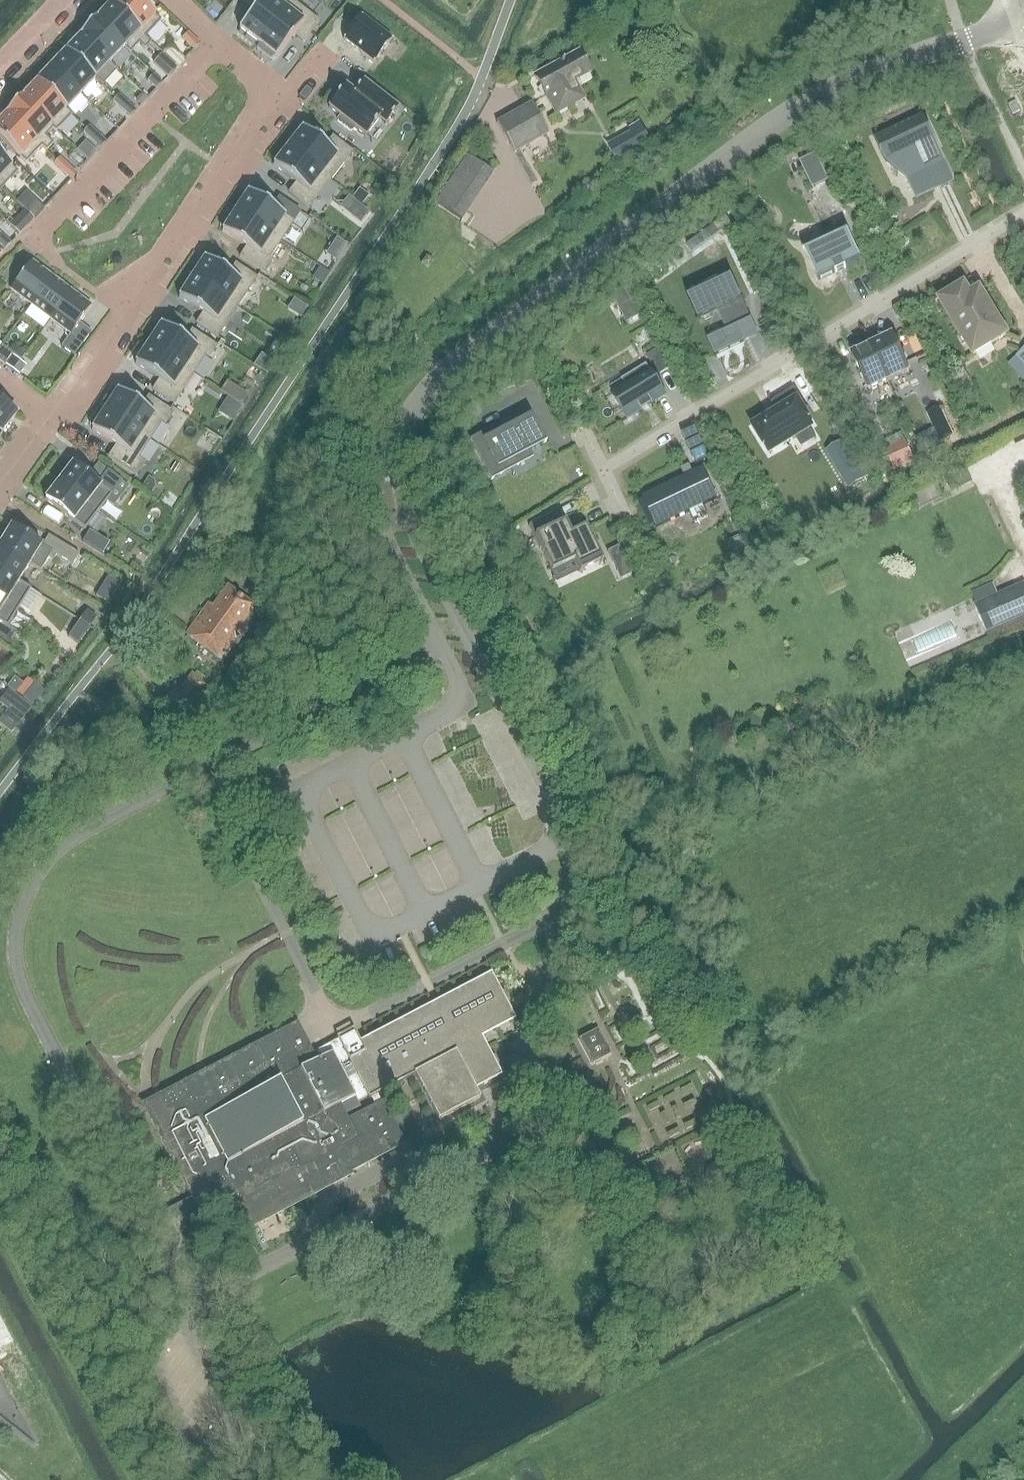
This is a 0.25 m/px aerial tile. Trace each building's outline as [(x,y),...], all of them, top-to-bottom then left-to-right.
[(140,0),(114,0),(110,3),(145,36),(161,20),(140,0)] [(257,43),(290,0),(250,0),(256,5),(239,28),(257,43)] [(291,0),(290,0),(257,43),(259,44),(256,48),(271,59),(274,56),(276,57),(294,34),(303,42),(319,22),(291,0)] [(145,36),(110,3),(96,18),(95,19),(125,47),(124,48),(129,53),(138,44),(144,49),(151,42),(145,37),(145,36)] [(361,15),(343,39),(373,62),(391,39),(361,15)] [(125,47),(95,19),(80,34),(110,62),(124,48),(125,47)] [(182,38),(193,49),(199,44),(187,33),(182,38)] [(110,62),(80,34),(80,35),(66,51),(95,78),(110,62)] [(50,66),(80,94),(95,78),(66,51),(65,50),(50,66)] [(534,75),(549,103),(556,115),(584,99),(578,87),(574,80),(589,72),(578,51),(534,75)] [(168,76),(176,68),(162,54),(153,63),(168,76)] [(80,94),(50,66),(36,82),(65,110),(66,109),(80,94)] [(161,83),(153,75),(147,80),(156,89),(161,83)] [(378,119),(385,124),(398,108),(363,81),(354,93),(345,86),(328,107),(340,116),(337,120),(351,130),(353,127),(365,136),(378,119)] [(21,97),(21,98),(53,128),(53,129),(55,131),(72,114),(66,109),(65,110),(36,82),(22,97),(21,97)] [(113,100),(121,109),(127,103),(118,95),(113,100)] [(46,136),(53,129),(53,128),(21,98),(6,113),(41,147),(41,146),(46,151),(53,143),(46,136)] [(513,152),(548,133),(531,102),(496,121),(513,152)] [(127,103),(121,109),(130,117),(135,111),(127,103)] [(6,113),(5,114),(0,120),(0,139),(26,163),(41,147),(6,113)] [(873,138),(886,163),(907,180),(916,200),(934,191),(925,171),(945,162),(922,114),(873,138)] [(616,161),(651,141),(640,122),(628,129),(630,132),(607,145),(616,161)] [(83,132),(91,140),(97,134),(89,126),(83,132)] [(302,128),(287,147),(330,180),(352,152),(332,137),(325,146),(302,128)] [(97,134),(91,140),(100,148),(106,142),(97,134)] [(308,208),(330,180),(287,147),(273,165),(296,183),(288,193),(308,208)] [(438,203),(466,220),(497,172),(469,154),(438,203)] [(2,188),(17,172),(0,155),(0,186),(2,188)] [(816,155),(800,163),(812,189),(828,181),(816,155)] [(53,164),(62,171),(67,166),(59,158),(53,164)] [(925,171),(934,191),(954,181),(945,162),(925,171)] [(76,174),(67,166),(62,171),(71,179),(76,174)] [(235,212),(280,241),(299,212),(278,198),(272,208),(248,192),(235,212)] [(35,200),(25,210),(26,211),(33,218),(34,218),(43,208),(35,200)] [(360,207),(351,218),(360,225),(369,214),(360,207)] [(12,226),(19,233),(33,218),(26,211),(12,226)] [(280,241),(235,212),(233,213),(229,211),(219,226),(223,229),(221,231),(246,247),(239,257),(264,273),(271,262),(268,260),(280,241)] [(859,256),(858,257),(845,228),(846,228),(845,226),(802,247),(803,249),(804,248),(817,276),(816,277),(817,279),(834,270),(835,272),(846,267),(845,265),(860,258),(859,256)] [(0,237),(0,244),(5,249),(10,243),(2,235),(0,237)] [(192,276),(191,278),(236,308),(256,278),(235,264),(228,274),(204,258),(202,260),(198,258),(188,273),(192,276)] [(427,258),(422,264),(428,268),(433,262),(427,258)] [(52,276),(32,261),(11,289),(31,304),(52,276)] [(743,341),(740,334),(755,327),(729,274),(686,295),(698,320),(717,311),(725,328),(706,337),(714,355),(743,341)] [(52,276),(31,304),(50,319),(71,291),(52,276)] [(217,337),(236,308),(191,278),(178,297),(202,314),(196,323),(217,337)] [(1004,336),(1006,335),(1005,333),(980,292),(979,290),(977,291),(970,296),(965,287),(964,285),(962,287),(942,299),(941,299),(940,300),(941,302),(972,353),(973,355),(975,354),(975,353),(1004,335),(1004,336)] [(624,289),(611,297),(617,308),(631,300),(624,289)] [(91,306),(71,291),(50,319),(70,334),(60,346),(73,356),(91,332),(79,323),(91,306)] [(160,324),(148,344),(193,374),(205,355),(208,357),(216,346),(191,330),(185,340),(160,324)] [(740,334),(743,341),(758,334),(755,327),(740,334)] [(892,335),(871,345),(889,382),(909,372),(892,335)] [(173,403),(193,374),(148,344),(135,364),(159,380),(152,390),(173,403)] [(871,345),(851,355),(868,391),(889,382),(871,345)] [(660,350),(647,357),(659,376),(671,369),(660,350)] [(12,370),(19,361),(13,356),(5,366),(12,370)] [(25,366),(19,361),(12,370),(18,375),(25,366)] [(627,418),(665,395),(646,364),(621,380),(626,386),(612,394),(627,418)] [(515,386),(511,378),(493,387),(497,395),(515,386)] [(753,427),(769,453),(788,442),(786,439),(811,424),(797,401),(800,400),(793,389),(770,402),(777,413),(753,427)] [(238,390),(231,400),(241,407),(248,397),(238,390)] [(105,409),(104,410),(149,440),(162,421),(165,423),(172,412),(148,396),(141,407),(116,391),(115,394),(111,391),(101,406),(105,409)] [(16,415),(0,401),(0,431),(1,432),(16,415)] [(927,414),(939,440),(952,434),(940,409),(927,414)] [(91,430),(115,446),(107,458),(135,476),(144,463),(137,458),(149,440),(104,410),(103,412),(99,410),(89,425),(93,427),(91,430)] [(491,480),(493,478),(492,476),(507,468),(504,463),(528,450),(542,442),(543,444),(546,443),(531,415),(528,416),(529,418),(501,433),(491,439),(487,432),(473,440),(472,438),(469,439),(491,480)] [(497,424),(472,438),(473,440),(487,432),(491,439),(501,433),(497,424)] [(681,434),(691,455),(704,448),(695,428),(681,434)] [(828,453),(844,479),(860,469),(844,443),(828,453)] [(905,445),(888,453),(894,465),(910,457),(905,445)] [(709,458),(704,448),(691,455),(695,464),(709,458)] [(492,476),(493,478),(533,457),(528,450),(504,463),(507,468),(492,476)] [(72,464),(58,481),(98,512),(106,502),(113,507),(128,487),(107,470),(97,483),(88,476),(72,464)] [(717,498),(702,468),(693,472),(689,464),(680,469),(684,476),(642,497),(656,527),(689,512),(694,522),(708,516),(703,505),(717,498)] [(45,499),(84,530),(98,512),(58,481),(45,499)] [(550,514),(527,525),(539,549),(540,548),(552,571),(574,559),(580,570),(580,571),(584,569),(582,565),(599,556),(601,560),(602,560),(585,525),(570,532),(566,525),(564,521),(555,525),(550,514)] [(581,518),(566,525),(570,532),(585,525),(581,518)] [(11,526),(0,543),(0,546),(29,564),(39,570),(51,551),(11,526)] [(88,531),(82,541),(102,554),(109,544),(88,531)] [(744,535),(737,539),(741,549),(742,551),(750,547),(749,545),(744,535)] [(59,541),(52,551),(69,562),(76,551),(59,541)] [(29,564),(0,546),(0,571),(18,582),(29,564)] [(618,546),(607,552),(613,564),(624,559),(618,546)] [(574,559),(552,571),(557,581),(580,570),(574,559)] [(18,582),(0,571),(0,597),(19,608),(30,590),(18,582)] [(108,576),(104,582),(114,588),(118,582),(108,576)] [(986,633),(1023,616),(1023,584),(1023,582),(997,594),(975,603),(974,604),(986,633)] [(220,660),(221,659),(243,628),(239,626),(254,606),(225,586),(211,606),(207,603),(185,635),(220,660)] [(10,642),(18,629),(9,623),(19,608),(0,597),(0,636),(10,642)] [(86,610),(79,621),(88,628),(96,617),(86,610)] [(79,621),(68,637),(77,644),(88,628),(79,621)] [(193,674),(177,696),(192,707),(208,685),(193,674)] [(34,684),(22,699),(31,707),(44,691),(34,684)] [(0,701),(0,703),(7,709),(21,720),(31,708),(9,690),(0,701)] [(375,1107),(350,1120),(345,1122),(337,1105),(354,1096),(332,1053),(314,1062),(295,1027),(201,1076),(151,1102),(146,1105),(206,1219),(247,1197),(259,1220),(317,1189),(313,1182),(322,1177),(326,1184),(358,1167),(359,1167),(403,1144),(377,1094),(414,1075),(438,1120),(479,1098),(475,1089),(501,1075),(481,1037),(515,1019),(490,973),(436,1001),(359,1041),(353,1028),(352,1029),(363,1051),(348,1059),(342,1047),(341,1048),(368,1099),(370,1098),(375,1107)] [(591,1064),(610,1054),(597,1029),(579,1038),(591,1064)] [(35,1445),(0,1377),(0,1418),(35,1445)]
